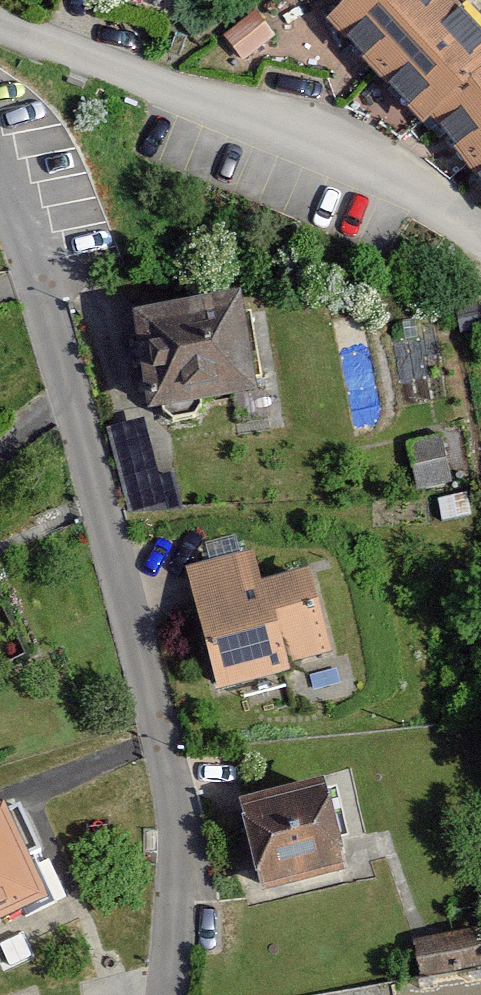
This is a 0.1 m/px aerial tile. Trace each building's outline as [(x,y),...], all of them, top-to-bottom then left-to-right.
[(374,73),(450,2),(449,0),(351,0),(326,23),(374,73)] [(431,120),(480,76),(480,35),(450,2),(374,73),(424,126),(431,120)] [(469,168),(480,159),(480,76),(431,120),(469,168)] [(469,168),(480,184),(480,159),(469,168)] [(199,411),(201,402),(254,393),(238,300),(137,316),(153,410),(162,408),(170,419),(183,422),(192,419),(199,411)] [(145,421),(111,428),(129,508),(182,509),(175,477),(158,480),(145,421)] [(418,488),(450,483),(442,437),(410,443),(418,488)] [(252,552),(188,569),(219,689),(285,672),(282,663),(327,652),(308,576),(262,588),(252,552)] [(323,784),(241,801),(259,890),(341,873),(323,784)] [(0,810),(0,919),(42,900),(1,809),(0,810)] [(476,932),(415,942),(420,972),(480,962),(476,932)]
